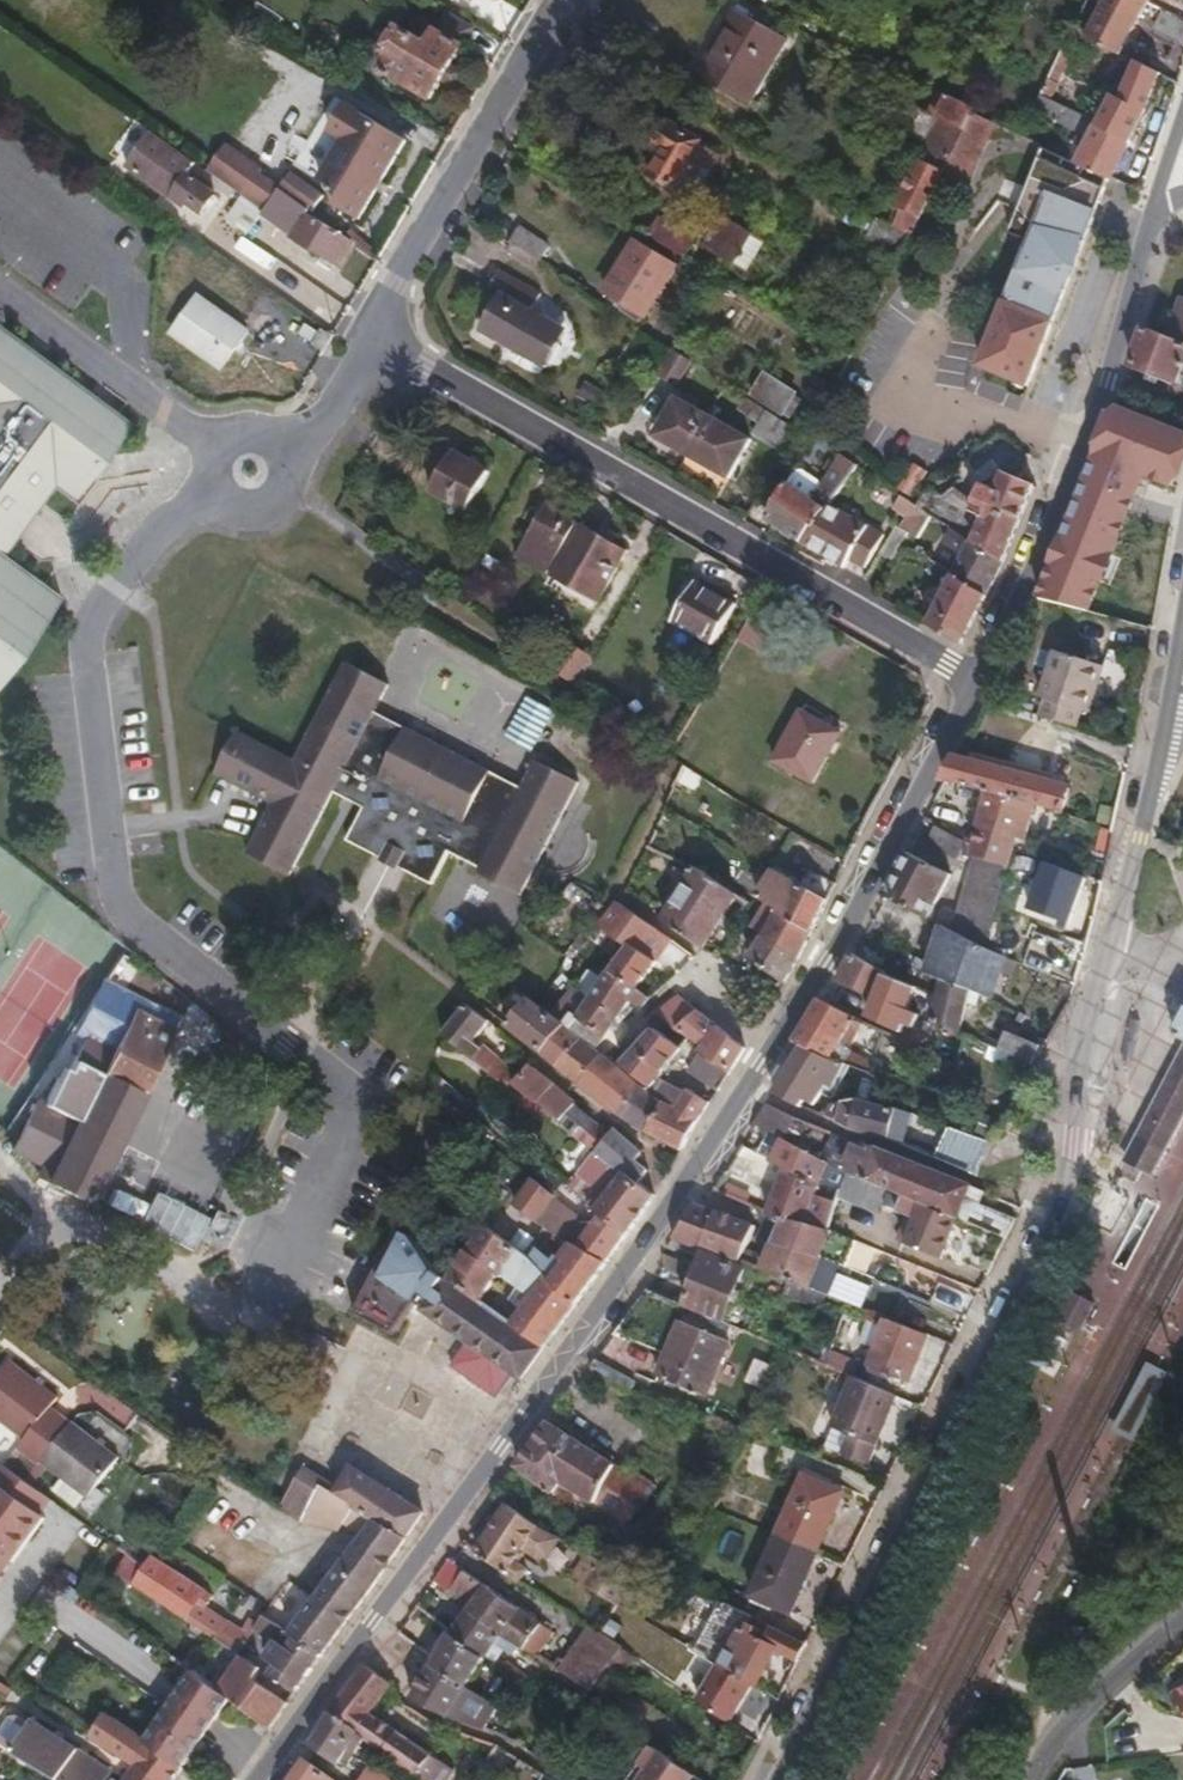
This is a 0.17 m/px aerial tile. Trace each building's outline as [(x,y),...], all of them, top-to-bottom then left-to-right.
[(1146,3),(1140,0),(1102,0),(1082,36),(1116,53),(1137,19),(1172,35),(1165,51),(1182,59),(1182,58),(1182,18),(1146,3)] [(1182,14),(1182,0),(1155,0),(1153,4),(1182,14)] [(746,102),(785,36),(732,7),(693,72),(746,102)] [(448,63),(470,27),(444,11),(426,41),(403,28),(395,28),(385,45),(388,52),(378,68),(428,97),(440,77),(448,82),(456,68),(448,63)] [(1162,122),(1176,80),(1136,59),(1119,90),(1116,95),(1112,93),(1089,136),(1079,132),(1075,138),(1071,147),(1080,152),(1076,160),(1109,176),(1144,112),(1162,122)] [(938,94),(928,112),(937,116),(961,128),(970,111),(970,108),(968,107),(945,95),(943,98),(938,94)] [(357,217),(404,138),(343,102),(327,128),(344,138),(333,156),(329,154),(321,169),(324,171),(320,177),(342,190),(335,203),(337,204),(333,210),(340,214),(343,209),(357,217)] [(962,185),(992,122),(970,111),(961,128),(939,173),(962,185)] [(939,173),(961,128),(937,116),(921,148),(925,151),(920,162),(916,160),(896,196),(887,193),(875,215),(907,234),(909,235),(939,173)] [(696,142),(697,139),(669,122),(662,125),(655,137),(657,145),(661,149),(647,172),(670,185),(674,179),(696,142)] [(260,167),(223,142),(220,146),(257,172),(260,167)] [(693,189),(714,153),(696,142),(674,179),(693,189)] [(204,169),(262,209),(278,187),(257,172),(220,146),(204,169)] [(117,174),(125,163),(109,152),(101,163),(117,174)] [(210,194),(181,172),(173,184),(202,205),(210,194)] [(322,195),(289,172),(278,187),(311,210),(322,195)] [(197,212),(202,205),(173,184),(168,191),(197,212)] [(301,211),(303,207),(276,192),(264,215),(291,232),(289,236),(331,260),(346,237),(301,211)] [(1035,387),(1106,213),(1052,192),(982,366),(1035,387)] [(734,228),(737,223),(719,212),(699,245),(717,256),(720,252),(734,228)] [(863,237),(895,257),(907,234),(875,215),(863,237)] [(683,257),(694,239),(656,216),(644,234),(683,257)] [(536,259),(547,244),(518,225),(507,240),(536,259)] [(672,267),(632,242),(617,265),(657,290),(672,267)] [(601,289),(641,315),(657,290),(617,265),(601,289)] [(497,267),(487,286),(500,294),(511,276),(497,267)] [(480,329),(519,351),(540,314),(530,308),(539,292),(511,276),(500,294),(480,329)] [(221,366),(246,330),(196,296),(170,333),(221,366)] [(538,362),(559,326),(540,314),(519,351),(538,362)] [(1182,384),(1182,341),(1176,339),(1154,330),(1140,366),(1182,384)] [(38,474),(49,482),(69,496),(122,422),(0,334),(0,528),(38,474)] [(668,384),(687,358),(673,350),(655,376),(668,384)] [(784,415),(796,398),(760,374),(749,391),(784,415)] [(673,398),(652,435),(684,453),(706,415),(692,408),(699,396),(677,383),(670,396),(673,398)] [(758,421),(764,410),(741,394),(733,406),(758,421)] [(1096,613),(1153,478),(1182,487),(1182,486),(1182,427),(1114,401),(1039,600),(1096,613)] [(779,447),(789,426),(764,410),(758,421),(751,432),(779,447)] [(726,476),(746,438),(706,415),(684,453),(726,476)] [(464,512),(487,472),(450,450),(428,490),(464,512)] [(783,480),(764,517),(797,541),(827,503),(855,466),(838,455),(809,498),(783,480)] [(973,500),(986,508),(971,539),(1000,556),(1030,485),(1028,484),(1002,472),(994,488),(982,483),(973,500)] [(49,482),(38,474),(0,528),(0,549),(49,482)] [(874,493),(905,514),(911,504),(913,502),(881,482),(874,493)] [(925,482),(913,502),(911,504),(927,514),(934,518),(935,516),(947,496),(925,482)] [(544,574),(575,520),(545,503),(513,556),(544,574)] [(862,565),(880,532),(827,503),(797,541),(841,565),(847,556),(862,565)] [(985,592),(1000,556),(971,539),(943,521),(937,530),(946,535),(943,540),(960,550),(950,571),(985,592)] [(604,586),(626,550),(595,532),(574,569),(604,586)] [(23,638),(54,595),(0,556),(0,621),(23,638)] [(925,622),(959,642),(985,592),(950,571),(925,622)] [(710,644),(734,602),(694,580),(671,621),(710,644)] [(760,652),(772,632),(745,618),(734,638),(760,652)] [(0,621),(0,644),(12,652),(23,638),(0,621)] [(551,669),(572,683),(590,656),(569,642),(551,669)] [(12,652),(0,644),(0,669),(12,652)] [(1084,708),(1100,661),(1051,644),(1035,690),(1042,693),(1035,711),(1070,724),(1077,706),(1084,708)] [(269,802),(264,812),(304,841),(331,791),(361,807),(344,839),(379,857),(387,843),(404,852),(395,866),(430,885),(447,852),(478,868),(475,873),(518,896),(577,784),(534,761),(519,787),(372,710),(386,683),(357,667),(344,661),(291,760),(234,729),(212,771),(269,802)] [(808,784),(838,734),(798,711),(769,761),(808,784)] [(955,754),(942,778),(984,789),(1028,801),(1057,808),(1064,782),(955,754)] [(1009,840),(1017,842),(1028,801),(984,789),(970,842),(967,855),(999,862),(1002,862),(1006,852),(1009,840)] [(304,841),(264,812),(255,830),(294,859),(304,841)] [(243,852),(286,875),(294,859),(255,830),(243,852)] [(395,866),(404,852),(387,843),(379,857),(377,861),(393,870),(395,866)] [(934,895),(946,873),(904,851),(881,894),(922,917),(934,895)] [(954,906),(948,931),(947,933),(974,943),(999,862),(967,855),(954,906)] [(733,894),(704,872),(695,866),(661,919),(700,946),(733,894)] [(824,898),(800,882),(783,911),(810,929),(824,898)] [(922,917),(943,928),(948,931),(954,906),(934,895),(922,917)] [(599,929),(627,948),(608,972),(634,989),(669,939),(616,902),(600,926),(599,929)] [(796,955),(810,929),(783,911),(777,908),(763,934),(796,955)] [(942,930),(922,972),(938,979),(964,988),(987,997),(1001,954),(974,943),(947,933),(942,930)] [(782,980),(796,955),(763,934),(745,957),(782,980)] [(872,997),(874,994),(885,971),(850,951),(834,981),(872,997)] [(450,982),(454,975),(438,962),(431,969),(450,982)] [(904,1009),(915,986),(885,971),(874,994),(904,1009)] [(638,1007),(647,996),(634,989),(608,972),(589,996),(615,1017),(627,1000),(638,1007)] [(929,1022),(955,1033),(964,988),(938,979),(934,994),(929,1022)] [(517,1008),(505,1023),(541,1048),(562,1024),(536,1006),(502,981),(496,991),(517,1008)] [(93,1015),(80,1041),(98,1050),(122,1005),(136,1013),(139,1006),(109,990),(95,1016),(93,1015)] [(678,1027),(702,1044),(699,1048),(729,1068),(743,1044),(674,992),(653,1010),(659,1017),(673,1031),(678,1027)] [(913,1016),(914,1013),(904,1009),(874,994),(872,997),(862,1015),(895,1030),(900,1020),(910,1024),(913,1016)] [(601,1038),(615,1017),(589,996),(588,997),(573,1016),(601,1038)] [(816,998),(791,1039),(798,1043),(815,1053),(825,1057),(850,1017),(822,1001),(816,998)] [(439,1035),(441,1037),(484,1072),(495,1058),(479,1044),(475,1045),(471,1040),(486,1020),(463,1002),(439,1035)] [(122,1005),(98,1050),(65,1115),(49,1146),(40,1163),(34,1174),(83,1199),(170,1030),(136,1013),(122,1005)] [(595,1049),(601,1038),(573,1016),(565,1027),(578,1037),(595,1049)] [(543,1049),(541,1052),(557,1062),(578,1037),(565,1027),(562,1024),(541,1048),(543,1049)] [(667,1061),(677,1045),(651,1026),(620,1062),(649,1084),(667,1061)] [(1037,1043),(1012,1032),(1005,1029),(995,1049),(1027,1063),(1037,1043)] [(578,1037),(557,1062),(577,1081),(600,1053),(595,1049),(578,1037)] [(825,1057),(815,1053),(798,1043),(769,1090),(795,1105),(797,1103),(810,1081),(824,1089),(841,1062),(825,1057)] [(686,1069),(717,1089),(729,1068),(699,1048),(686,1069)] [(616,1065),(600,1053),(577,1081),(599,1100),(618,1113),(638,1082),(616,1065)] [(1177,1065),(1166,1086),(1153,1111),(1125,1165),(1157,1181),(1173,1151),(1175,1145),(1178,1140),(1182,1130),(1182,1053),(1177,1065)] [(503,1065),(495,1058),(484,1072),(506,1091),(510,1086),(517,1077),(503,1065)] [(551,1084),(526,1066),(517,1077),(510,1086),(535,1105),(549,1086),(551,1084)] [(682,1092),(663,1078),(653,1094),(661,1100),(673,1107),(682,1092)] [(638,1082),(618,1113),(643,1129),(661,1100),(653,1094),(638,1082)] [(572,1101),(549,1086),(535,1105),(557,1122),(570,1104),(572,1101)] [(705,1100),(686,1086),(682,1092),(673,1107),(661,1100),(643,1129),(679,1145),(705,1100)] [(885,1135),(893,1108),(855,1098),(843,1100),(838,1121),(885,1135)] [(33,1099),(9,1147),(40,1163),(49,1146),(65,1115),(33,1099)] [(751,1120),(780,1136),(790,1141),(802,1121),(764,1100),(751,1120)] [(570,1104),(557,1122),(573,1135),(586,1116),(570,1104)] [(607,1134),(586,1116),(573,1135),(594,1152),(607,1134)] [(825,1138),(828,1130),(804,1122),(798,1133),(811,1139),(814,1134),(825,1138)] [(611,1129),(607,1134),(594,1152),(621,1174),(623,1172),(635,1182),(646,1169),(633,1160),(638,1153),(611,1129)] [(922,1150),(927,1140),(902,1129),(897,1140),(922,1150)] [(798,1221),(825,1159),(790,1141),(780,1136),(769,1158),(779,1164),(764,1213),(798,1221)] [(841,1167),(917,1201),(952,1216),(954,1214),(1001,1234),(1012,1212),(977,1197),(981,1188),(969,1183),(935,1170),(854,1139),(841,1167)] [(623,1234),(651,1193),(635,1182),(623,1172),(621,1174),(611,1186),(605,1182),(586,1203),(598,1214),(623,1234)] [(533,1219),(551,1195),(533,1180),(514,1205),(533,1219)] [(457,1193),(450,1204),(482,1224),(499,1237),(507,1225),(457,1193)] [(687,1258),(691,1252),(699,1256),(702,1252),(705,1247),(735,1258),(751,1224),(700,1204),(693,1201),(658,1250),(678,1259),(680,1255),(687,1258)] [(899,1239),(935,1254),(952,1216),(917,1201),(899,1239)] [(771,1233),(768,1241),(814,1254),(826,1227),(798,1221),(764,1213),(762,1212),(756,1226),(771,1233)] [(623,1234),(598,1214),(575,1245),(603,1262),(623,1234)] [(499,1237),(482,1224),(445,1277),(478,1300),(494,1276),(497,1277),(503,1268),(533,1290),(511,1323),(543,1344),(574,1302),(542,1279),(546,1272),(528,1258),(499,1237)] [(553,1262),(535,1249),(528,1258),(546,1272),(542,1279),(574,1302),(603,1262),(575,1245),(570,1241),(567,1245),(553,1262)] [(768,1241),(757,1267),(786,1278),(802,1283),(814,1254),(768,1241)] [(738,1268),(702,1252),(699,1256),(686,1288),(652,1273),(643,1287),(718,1318),(738,1268)] [(445,1277),(435,1291),(475,1318),(485,1305),(478,1300),(445,1277)] [(815,1307),(822,1291),(802,1283),(786,1278),(779,1293),(815,1307)] [(435,1291),(422,1311),(462,1337),(475,1318),(435,1291)] [(1057,1324),(1080,1334),(1094,1304),(1070,1294),(1057,1324)] [(511,1323),(485,1305),(475,1318),(462,1337),(467,1341),(514,1373),(519,1376),(543,1344),(511,1323)] [(903,1379),(925,1331),(886,1316),(864,1362),(903,1379)] [(698,1393),(722,1336),(673,1318),(650,1373),(698,1393)] [(450,1365),(498,1397),(514,1373),(467,1341),(450,1365)] [(33,1465),(35,1462),(65,1422),(42,1406),(49,1396),(2,1361),(0,1364),(0,1426),(18,1439),(11,1449),(33,1465)] [(1167,1376),(1148,1366),(1114,1432),(1133,1442),(1167,1376)] [(863,1461),(892,1394),(848,1375),(827,1423),(844,1431),(835,1450),(863,1461)] [(66,1421),(65,1422),(35,1462),(83,1497),(114,1456),(66,1421)] [(623,1522),(647,1488),(547,1421),(515,1465),(556,1496),(565,1484),(623,1522)] [(3,1561),(5,1562),(39,1515),(49,1500),(22,1480),(0,1464),(0,1565),(3,1561)] [(334,1487),(299,1464),(295,1471),(316,1484),(330,1493),(334,1487)] [(349,1464),(334,1487),(330,1493),(350,1506),(369,1477),(349,1464)] [(813,1547),(840,1489),(801,1470),(774,1530),(813,1547)] [(295,1471),(275,1503),(298,1519),(316,1484),(295,1471)] [(404,1535),(420,1511),(369,1477),(350,1506),(371,1520),(373,1515),(404,1535)] [(378,1572),(388,1557),(404,1535),(373,1515),(371,1520),(350,1506),(330,1493),(316,1484),(298,1519),(334,1529),(339,1521),(358,1536),(346,1552),(287,1633),(318,1652),(378,1572)] [(555,1536),(524,1519),(504,1505),(474,1549),(504,1570),(521,1546),(536,1556),(545,1553),(555,1536)] [(9,1564),(43,1518),(39,1515),(5,1562),(9,1564)] [(785,1608),(812,1550),(773,1533),(746,1591),(785,1608)] [(572,1573),(585,1581),(599,1558),(590,1553),(584,1550),(572,1573)] [(197,1593),(159,1567),(145,1558),(140,1566),(126,1587),(178,1621),(197,1593)] [(447,1558),(432,1579),(468,1605),(484,1583),(447,1558)] [(9,1564),(5,1562),(0,1570),(0,1576),(9,1564)] [(484,1583),(468,1605),(466,1608),(498,1632),(521,1645),(536,1620),(484,1583)] [(483,1656),(498,1632),(466,1608),(449,1631),(452,1633),(483,1656)] [(742,1611),(717,1663),(747,1681),(752,1684),(774,1645),(794,1656),(803,1640),(742,1611)] [(266,1659),(258,1673),(253,1680),(283,1702),(318,1652),(287,1633),(260,1617),(254,1626),(233,1656),(247,1665),(265,1639),(278,1647),(266,1659)] [(235,1631),(221,1622),(208,1640),(233,1656),(254,1626),(243,1619),(235,1631)] [(113,1646),(150,1663),(159,1642),(123,1625),(113,1646)] [(448,1630),(432,1657),(430,1662),(465,1684),(483,1656),(452,1633),(449,1631),(448,1630)] [(617,1648),(619,1645),(598,1631),(595,1633),(565,1675),(586,1688),(600,1670),(617,1648)] [(247,1665),(233,1656),(208,1640),(200,1652),(240,1677),(247,1665)] [(167,1657),(157,1671),(178,1686),(188,1671),(167,1657)] [(482,1728),(495,1704),(465,1684),(430,1662),(410,1696),(447,1714),(482,1728)] [(410,1772),(422,1779),(439,1779),(448,1767),(365,1710),(387,1683),(389,1680),(362,1663),(325,1711),(361,1737),(379,1750),(410,1772)] [(173,1693),(163,1708),(138,1742),(176,1768),(177,1766),(199,1734),(213,1714),(225,1697),(188,1671),(178,1686),(173,1693)] [(266,1727),(283,1702),(253,1680),(232,1703),(253,1719),(266,1727)] [(750,1725),(769,1694),(752,1684),(747,1681),(729,1710),(750,1725)] [(128,1714),(107,1699),(98,1713),(119,1728),(128,1714)] [(347,1755),(361,1737),(325,1711),(305,1738),(311,1743),(335,1759),(347,1755)] [(124,1770),(146,1779),(168,1779),(176,1768),(138,1742),(119,1728),(98,1713),(91,1724),(85,1731),(84,1735),(118,1760),(115,1766),(124,1770)] [(106,1771),(27,1719),(6,1753),(50,1779),(101,1779),(106,1771)] [(645,1766),(638,1776),(644,1779),(682,1779),(690,1769),(650,1742),(638,1761),(645,1766)] [(519,1758),(493,1743),(478,1766),(499,1779),(505,1779),(519,1758)] [(372,1760),(405,1779),(410,1772),(379,1750),(372,1760)] [(301,1758),(286,1779),(332,1779),(301,1758)] [(367,1766),(357,1779),(390,1779),(367,1766)] [(124,1770),(118,1779),(146,1779),(124,1770)]
